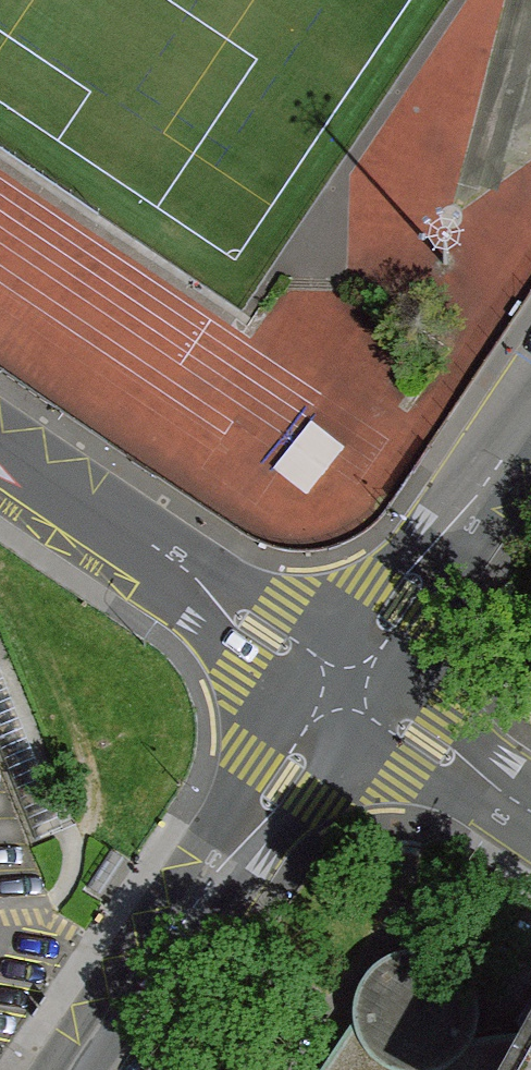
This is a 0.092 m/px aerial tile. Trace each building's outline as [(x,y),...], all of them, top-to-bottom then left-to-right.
[(0,677),(0,747),(35,836),(59,826),(0,677)] [(345,1069),(474,1069),(459,1039),(465,1021),(463,1004),(455,985),(439,973),(416,967),(395,973),(379,986),(371,1005),(374,1027),(345,1069)] [(459,1039),(474,1069),(527,1069),(530,1063),(530,1048),(512,1043),(482,1048),(459,1039)]
